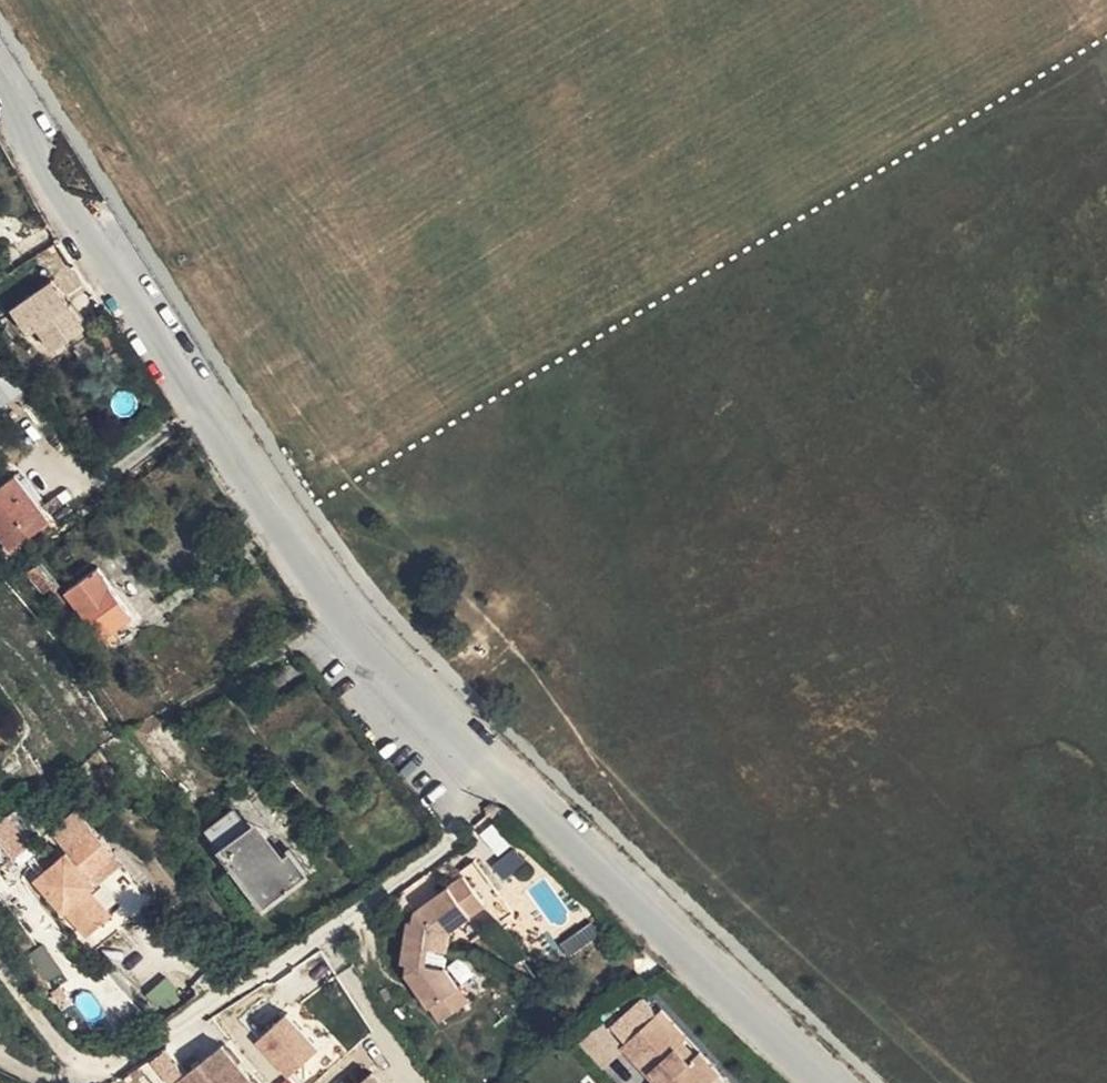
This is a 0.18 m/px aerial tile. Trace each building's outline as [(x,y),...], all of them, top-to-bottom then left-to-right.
[(81,330),(49,284),(9,313),(29,341),(35,336),(47,353),(81,330)] [(21,395),(0,359),(0,407),(21,395)] [(14,479),(0,490),(0,541),(10,553),(48,524),(14,479)] [(73,611),(103,583),(92,570),(61,597),(73,611)] [(99,641),(112,627),(129,612),(103,583),(73,611),(99,641)] [(127,646),(112,627),(99,641),(113,657),(127,646)] [(10,815),(0,823),(0,843),(14,864),(35,848),(10,815)] [(273,865),(233,815),(208,836),(265,907),(306,871),(290,851),(273,865)] [(81,940),(106,918),(86,894),(93,888),(86,880),(112,858),(90,831),(31,882),(81,940)] [(485,988),(461,955),(451,953),(457,915),(467,916),(500,891),(480,862),(433,896),(430,909),(424,908),(418,947),(423,949),(422,959),(456,1008),(485,988)] [(451,953),(461,955),(466,917),(457,915),(451,953)] [(143,966),(122,941),(100,960),(121,986),(143,966)] [(658,1013),(654,1017),(680,1045),(684,1041),(658,1013)] [(252,1045),(288,1081),(319,1050),(283,1014),(252,1045)] [(654,1017),(619,1048),(645,1077),(649,1073),(658,1082),(712,1082),(717,1078),(697,1056),(686,1066),(673,1051),(680,1045),(654,1017)] [(228,1044),(182,1081),(184,1082),(259,1082),(228,1044)] [(182,1081),(158,1050),(141,1062),(158,1082),(180,1082),(182,1081)] [(370,1065),(347,1082),(385,1082),(370,1065)]
